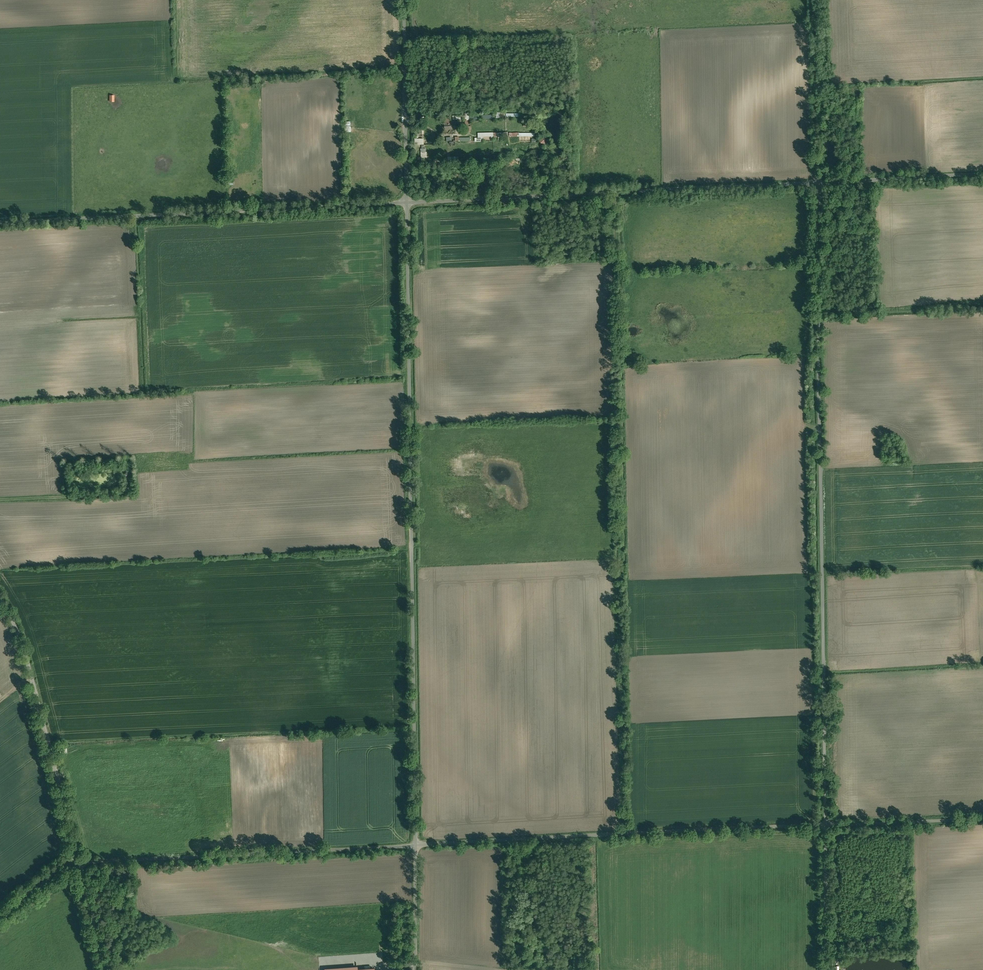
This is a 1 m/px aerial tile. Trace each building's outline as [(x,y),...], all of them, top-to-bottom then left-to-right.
[(451,118),(444,119),(445,129),(455,128),(455,123),(451,123),(451,118)]
